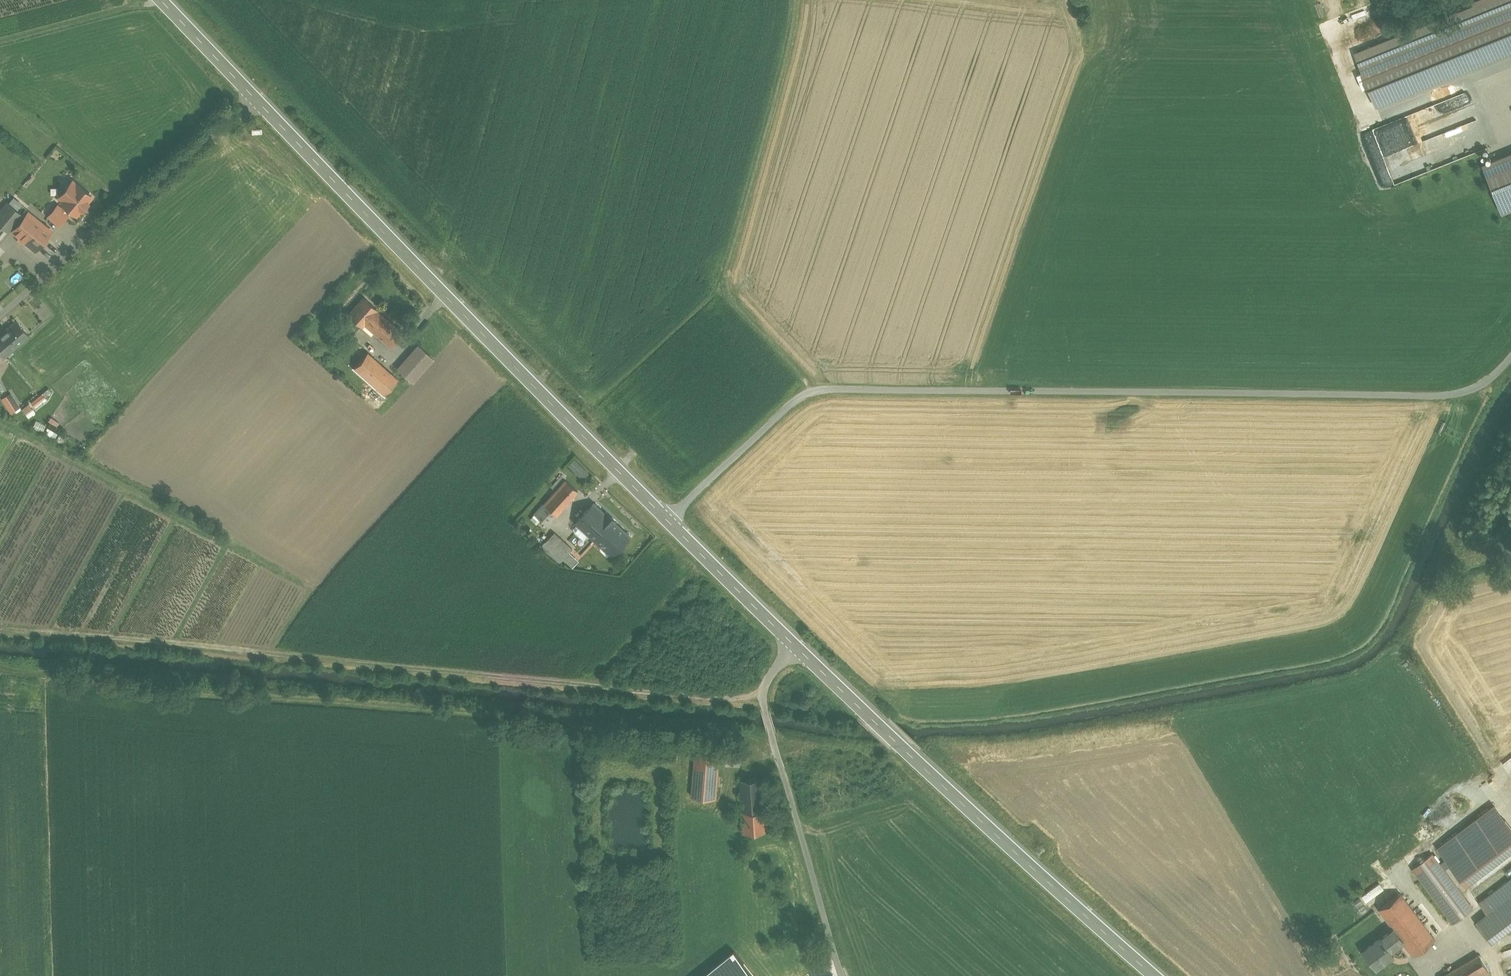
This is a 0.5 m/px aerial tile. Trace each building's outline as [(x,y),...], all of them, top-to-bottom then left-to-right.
[(1502,42),(1509,59),(1510,58),(1510,38),(1502,42)] [(76,183),(73,181),(65,190),(68,192),(61,201),(64,204),(61,208),(58,205),(53,211),(63,218),(67,213),(66,212),(69,208),(77,214),(81,209),(82,209),(83,209),(82,208),(87,202),(88,203),(88,202),(87,201),(92,196),(76,183)] [(0,213),(0,241),(17,221),(20,224),(25,217),(8,203),(0,213)] [(63,218),(53,211),(49,216),(58,224),(63,218)] [(52,231),(29,212),(25,217),(20,224),(13,231),(36,250),(52,231),(51,231),(52,231)] [(378,309),(364,297),(349,315),(362,326),(365,324),(377,310),(378,309)] [(403,333),(377,310),(365,324),(391,347),(403,333)] [(0,334),(0,354),(3,358),(30,336),(17,320),(0,334)] [(418,345),(398,368),(413,382),(434,359),(418,345)] [(398,379),(368,352),(354,367),(371,382),(384,394),(398,379)] [(371,382),(354,367),(348,375),(364,390),(371,382)] [(44,397),(50,392),(46,388),(40,393),(44,397)] [(9,414),(19,407),(9,392),(0,397),(0,400),(9,414)] [(40,393),(18,407),(22,414),(44,401),(40,393)] [(580,480),(588,471),(571,457),(563,466),(580,480)] [(566,480),(535,515),(548,526),(578,490),(566,480)] [(618,526),(594,505),(594,504),(593,503),(577,522),(613,554),(629,536),(618,526)] [(573,548),(555,532),(546,542),(564,558),(573,548)] [(720,750),(697,748),(693,796),(717,798),(720,750)] [(765,778),(741,780),(743,811),(767,809),(765,778)] [(1465,880),(1510,846),(1510,823),(1497,804),(1440,846),(1465,880)] [(743,811),(742,811),(744,832),(769,831),(767,809),(743,811)] [(1473,908),(1433,854),(1413,868),(1454,923),(1473,908)] [(1480,903),(1489,915),(1510,898),(1510,880),(1480,903)] [(1434,937),(1401,893),(1380,909),(1394,928),(1396,930),(1402,938),(1414,954),(1435,937),(1434,937)] [(1477,923),(1487,936),(1510,918),(1510,898),(1489,915),(1477,923)] [(1394,928),(1382,937),(1381,937),(1363,950),(1376,968),(1377,967),(1375,965),(1392,953),(1394,955),(1394,954),(1389,948),(1402,938),(1396,930),(1394,928)] [(731,947),(695,975),(754,975),(731,947)] [(1442,975),(1482,975),(1489,972),(1479,954),(1442,975)]
